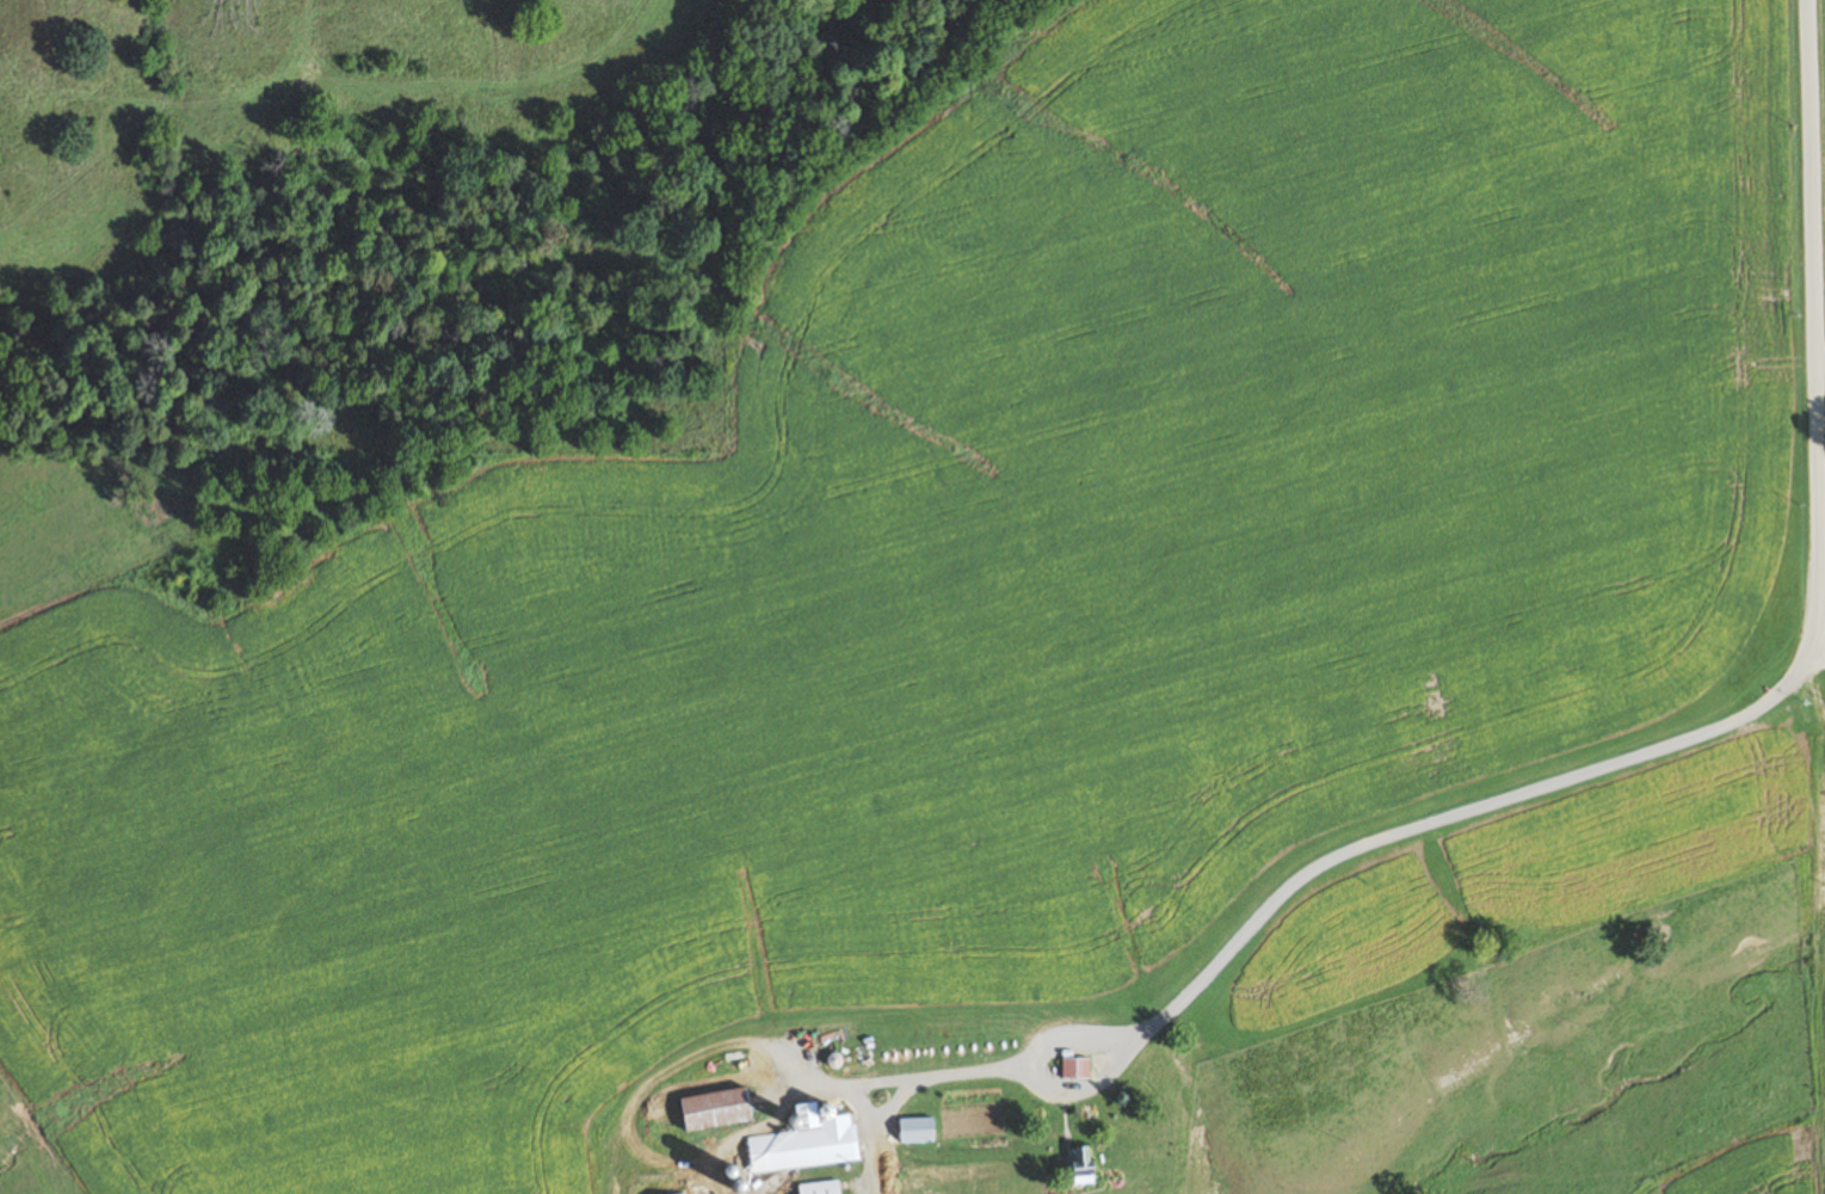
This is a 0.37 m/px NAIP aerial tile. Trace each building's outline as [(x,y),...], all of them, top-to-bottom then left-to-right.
[(1092,1057),(1064,1057),(1064,1078),(1092,1078),(1092,1057)] [(756,1120),(751,1086),(684,1096),(689,1130),(756,1120)] [(754,1172),(858,1160),(852,1113),(842,1114),(840,1100),(823,1103),(822,1100),(798,1103),(799,1114),(793,1115),(795,1131),(750,1136),(754,1172)] [(902,1141),(936,1141),(936,1116),(902,1116),(902,1141)] [(1080,1184),(1100,1179),(1091,1143),(1070,1148),(1080,1184)] [(802,1193),(844,1193),(842,1179),(801,1183),(802,1193)]
